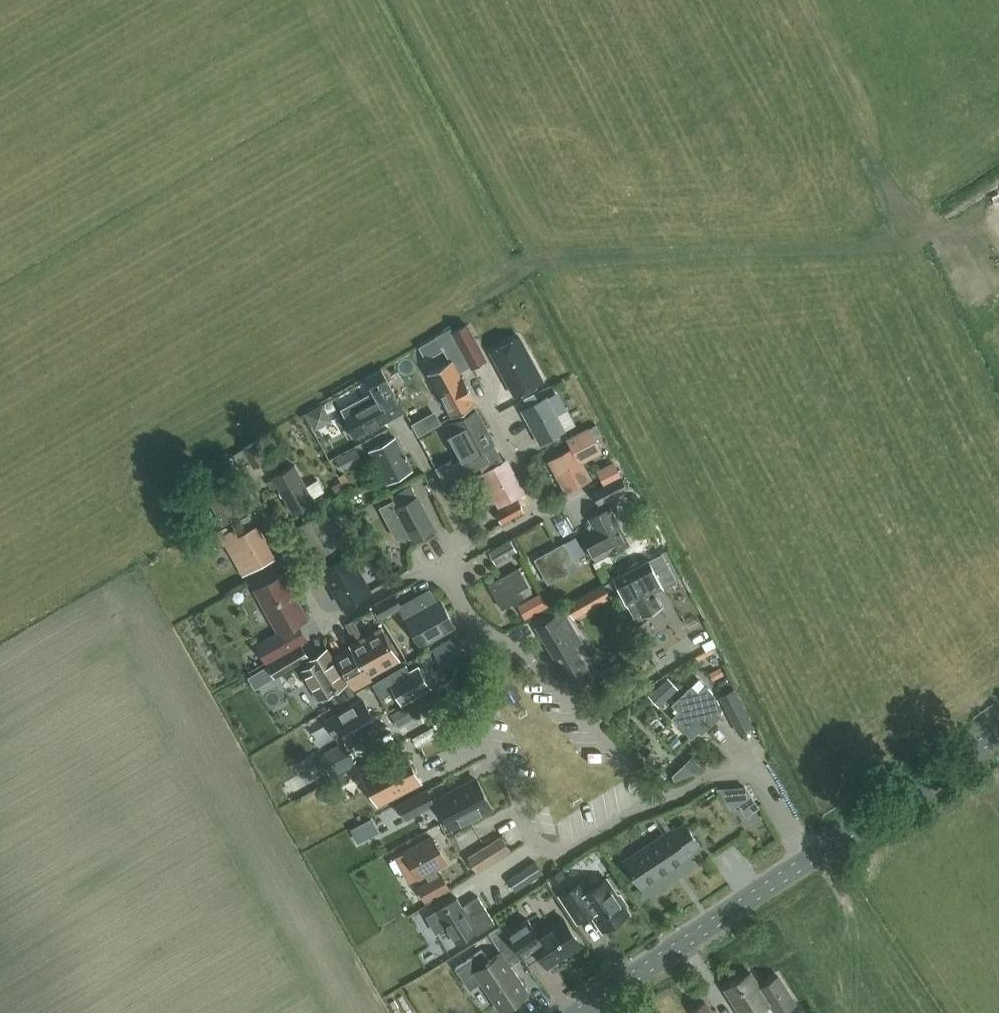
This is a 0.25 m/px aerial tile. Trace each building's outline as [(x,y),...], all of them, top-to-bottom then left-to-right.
[(452,333),(470,366),(471,368),(485,360),(467,325),(452,333)] [(470,366),(452,333),(449,328),(437,334),(452,361),(430,373),(447,405),(453,416),(474,404),(458,373),(470,366)] [(491,348),(514,392),(543,377),(519,333),(491,348)] [(355,437),(389,418),(404,409),(380,367),(362,377),(370,391),(339,409),(355,437)] [(547,397),(524,409),(541,442),(565,430),(555,412),(561,409),(557,401),(552,403),(551,400),(549,401),(547,397)] [(493,443),(475,410),(444,427),(463,460),(454,465),(459,475),(486,459),(481,449),(493,443)] [(434,411),(412,423),(418,435),(441,422),(434,411)] [(565,491),(589,480),(592,478),(583,461),(602,452),(588,426),(566,437),(572,448),(550,459),(565,491)] [(412,469),(395,436),(368,450),(375,464),(377,463),(387,482),(412,469)] [(253,465),(267,458),(257,440),(243,448),(253,465)] [(603,479),(619,471),(613,458),(596,467),(603,479)] [(522,494),(505,461),(481,473),(499,506),(522,494)] [(305,485),(294,464),(273,475),(292,510),(313,499),(311,497),(324,489),(317,478),(305,485)] [(227,477),(221,467),(201,477),(206,488),(204,489),(223,522),(246,509),(228,476),(227,477)] [(621,476),(593,490),(599,503),(627,488),(621,476)] [(459,479),(448,485),(455,497),(457,501),(470,494),(461,478),(459,479)] [(336,509),(347,505),(340,493),(331,497),(336,509)] [(433,528),(417,496),(397,506),(393,500),(380,507),(396,537),(404,539),(410,535),(412,539),(433,528)] [(507,520),(523,512),(517,501),(501,509),(507,520)] [(607,553),(628,542),(611,507),(590,518),(595,529),(584,534),(595,561),(601,558),(608,554),(607,553)] [(329,520),(324,512),(301,525),(318,555),(341,542),(340,541),(348,537),(336,516),(329,520)] [(274,558),(256,525),(238,535),(233,527),(219,536),(223,543),(225,542),(243,575),(274,558)] [(495,562),(516,549),(509,538),(489,550),(495,562)] [(546,581),(575,566),(563,544),(535,559),(546,581)] [(648,558),(609,579),(621,601),(624,599),(634,617),(640,613),(641,615),(662,605),(655,592),(661,589),(663,584),(656,572),(667,565),(660,552),(649,559),(648,558)] [(322,569),(342,604),(369,589),(349,554),(322,569)] [(602,580),(612,576),(606,565),(597,569),(602,580)] [(502,606),(531,591),(518,568),(490,584),(502,606)] [(268,663),(269,662),(307,638),(297,623),(307,617),(282,573),(254,589),(279,633),(257,646),(268,663)] [(573,619),(611,596),(603,582),(566,603),(573,619)] [(436,601),(430,589),(401,606),(394,593),(375,604),(382,617),(400,607),(421,645),(454,626),(439,599),(436,601)] [(533,594),(518,602),(525,616),(540,608),(533,594)] [(572,682),(588,673),(572,646),(581,640),(564,611),(538,626),(572,682)] [(353,619),(345,624),(353,638),(362,633),(353,619)] [(652,631),(646,620),(637,625),(643,636),(652,631)] [(353,647),(338,655),(355,686),(371,678),(369,674),(399,658),(383,629),(352,646),(353,647)] [(444,666),(466,654),(456,636),(434,649),(444,666)] [(310,656),(302,643),(267,663),(276,677),(310,656)] [(322,698),(330,692),(347,681),(325,650),(309,661),(312,665),(303,671),(322,698)] [(403,675),(398,666),(371,683),(378,696),(392,688),(400,702),(429,686),(418,666),(403,675)] [(715,680),(726,675),(722,667),(712,672),(715,680)] [(651,690),(660,701),(677,685),(667,675),(651,690)] [(699,692),(692,685),(672,704),(679,711),(672,717),(691,737),(699,731),(702,734),(721,715),(718,712),(722,709),(715,694),(706,685),(699,692)] [(719,695),(730,717),(745,709),(734,688),(719,695)] [(362,699),(334,716),(336,719),(331,722),(331,725),(338,737),(341,738),(345,735),(346,736),(374,719),(362,699)] [(325,751),(337,774),(356,763),(343,741),(325,751)] [(384,799),(407,788),(397,766),(366,781),(374,798),(382,795),(384,799)] [(461,823),(491,808),(476,779),(447,794),(461,823)] [(747,784),(718,785),(732,807),(740,802),(748,814),(761,805),(747,784)] [(406,820),(435,804),(427,788),(397,803),(406,820)] [(699,844),(685,822),(673,830),(671,828),(623,860),(641,887),(645,885),(649,886),(656,882),(656,877),(690,855),(687,852),(699,844)] [(477,870),(510,849),(502,836),(468,857),(477,870)] [(438,876),(434,868),(446,862),(432,837),(405,851),(419,876),(426,872),(430,880),(419,886),(426,899),(448,887),(441,874),(438,876)] [(535,861),(508,879),(516,890),(543,872),(535,861)] [(615,892),(606,878),(588,890),(581,880),(560,895),(577,921),(590,912),(602,929),(628,912),(626,908),(627,904),(620,893),(615,892)] [(485,899),(498,891),(492,882),(479,890),(485,899)] [(494,925),(477,896),(462,905),(457,896),(428,914),(437,929),(446,924),(455,941),(476,928),(479,934),(494,925)] [(527,919),(505,933),(522,958),(523,957),(520,953),(533,945),(547,966),(580,944),(562,917),(537,934),(527,919)] [(511,965),(522,958),(505,933),(500,925),(494,929),(488,933),(501,951),(488,960),(480,949),(454,967),(470,991),(482,983),(500,1010),(528,991),(511,965)] [(729,998),(739,1012),(778,1012),(756,980),(729,998)] [(705,1004),(692,1012),(693,1012),(711,1012),(705,1004)]
